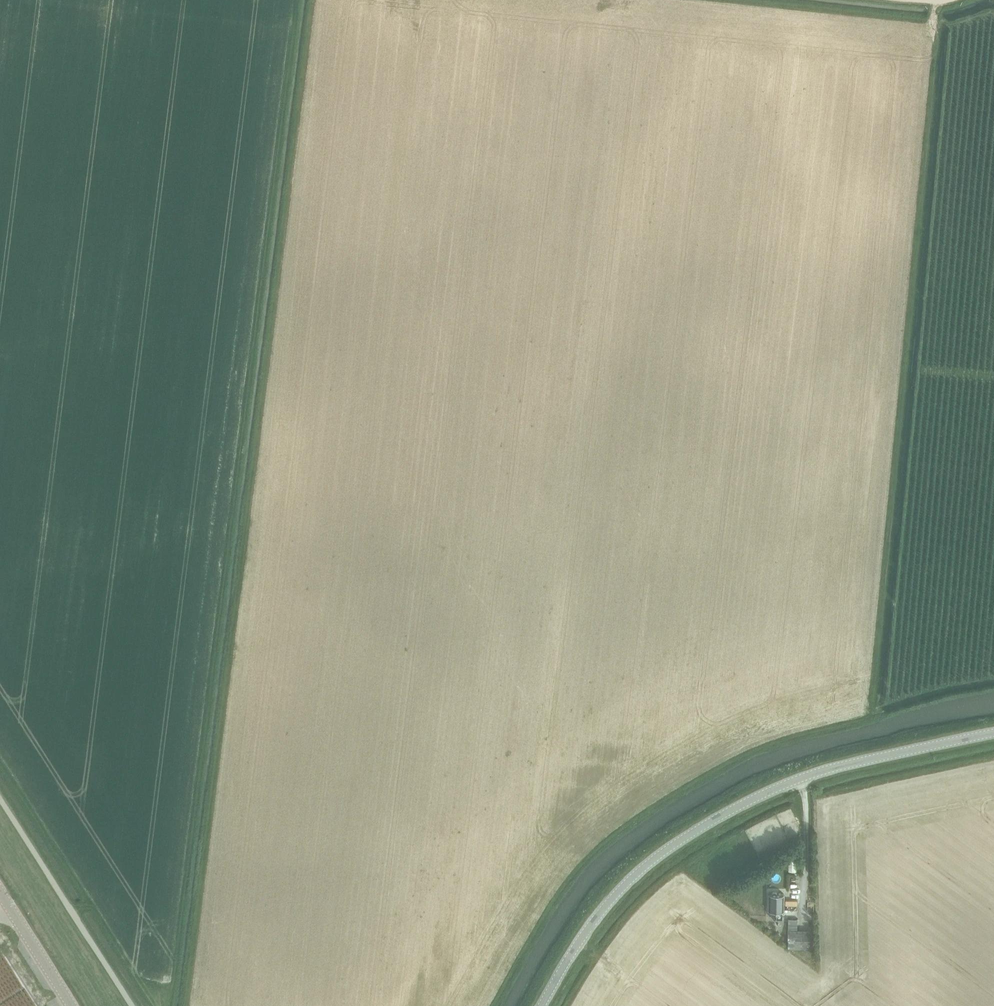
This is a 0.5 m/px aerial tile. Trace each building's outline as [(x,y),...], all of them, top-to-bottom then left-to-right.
[(798,871),(798,858),(789,858),(789,870),(798,871)] [(783,910),(784,893),(769,893),(769,910),(776,910),(776,918),(782,918),(783,910)] [(788,932),(788,943),(788,947),(788,948),(813,948),(813,929),(798,929),(798,919),(789,919),(789,921),(788,932)]
